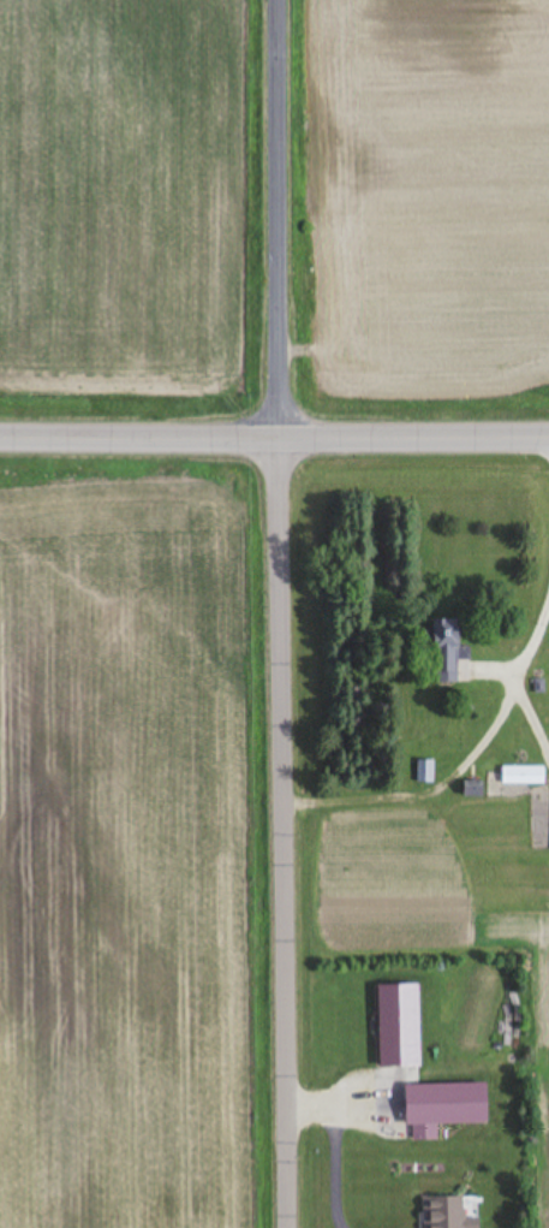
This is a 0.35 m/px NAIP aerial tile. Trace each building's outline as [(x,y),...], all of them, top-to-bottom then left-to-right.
[(435,618),(436,682),(460,682),(460,618),(435,618)] [(419,782),(434,782),(434,759),(419,759),(419,782)] [(545,766),(503,766),(503,784),(545,784),(545,766)] [(484,796),(484,781),(466,781),(466,796),(484,796)] [(407,1126),(415,1126),(415,1139),(438,1139),(438,1123),(488,1123),(488,1083),(407,1083),(407,1126)] [(473,1196),(423,1197),(423,1227),(474,1227),(473,1196)]
